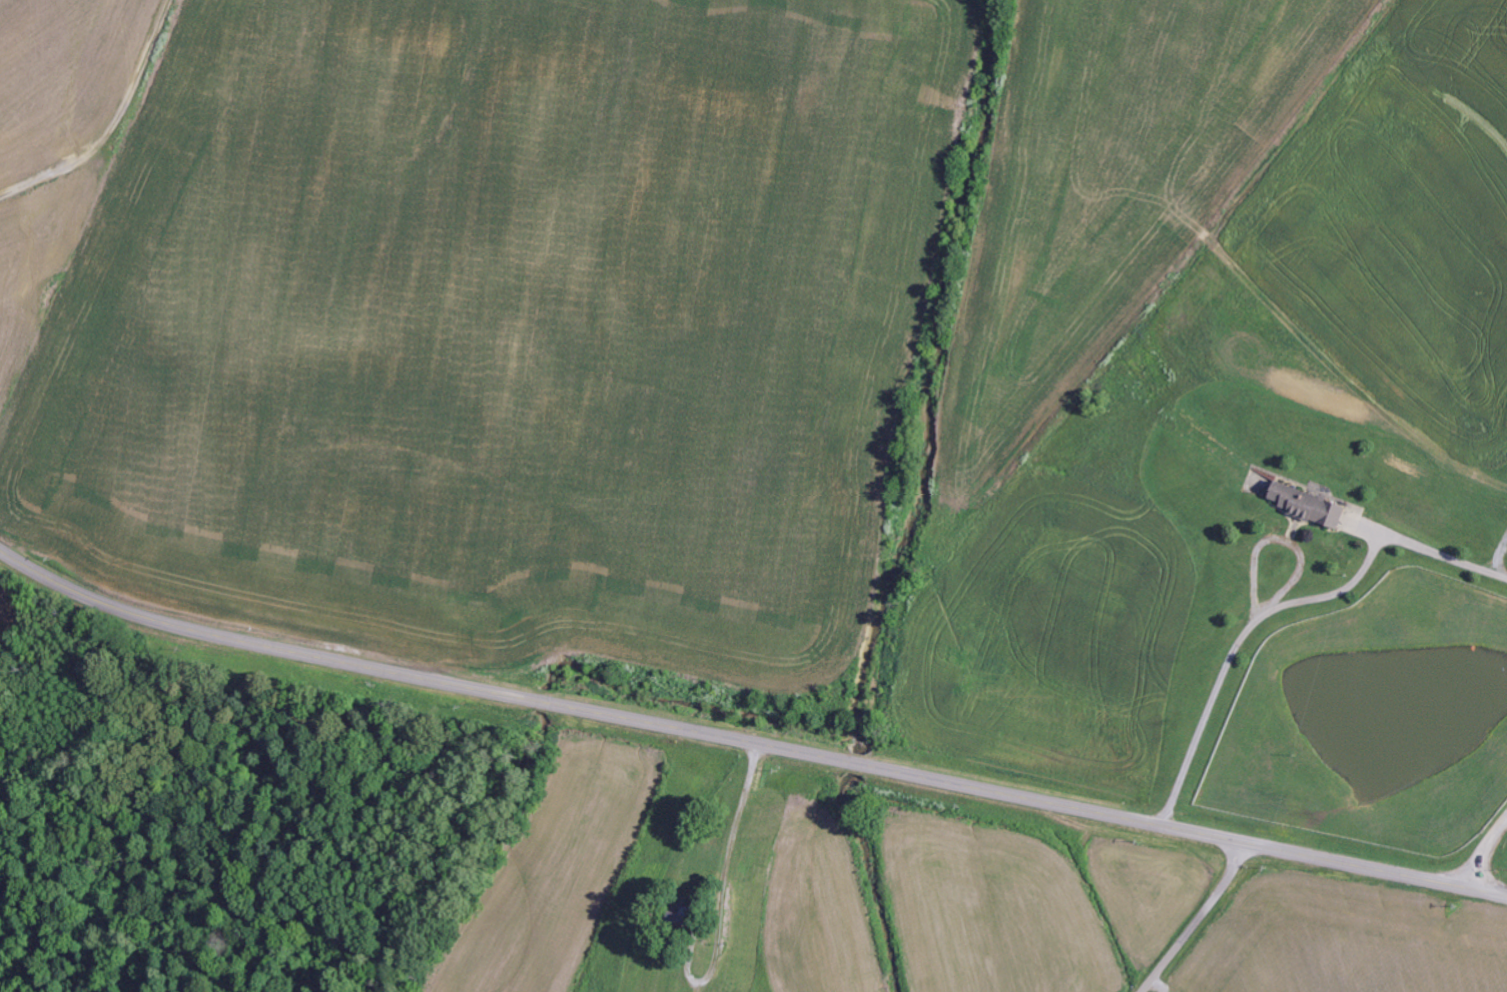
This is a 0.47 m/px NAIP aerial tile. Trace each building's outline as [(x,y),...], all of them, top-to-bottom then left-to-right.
[(1351,505),(1281,481),(1275,499),(1286,503),(1284,510),(1343,530),(1351,505)]
